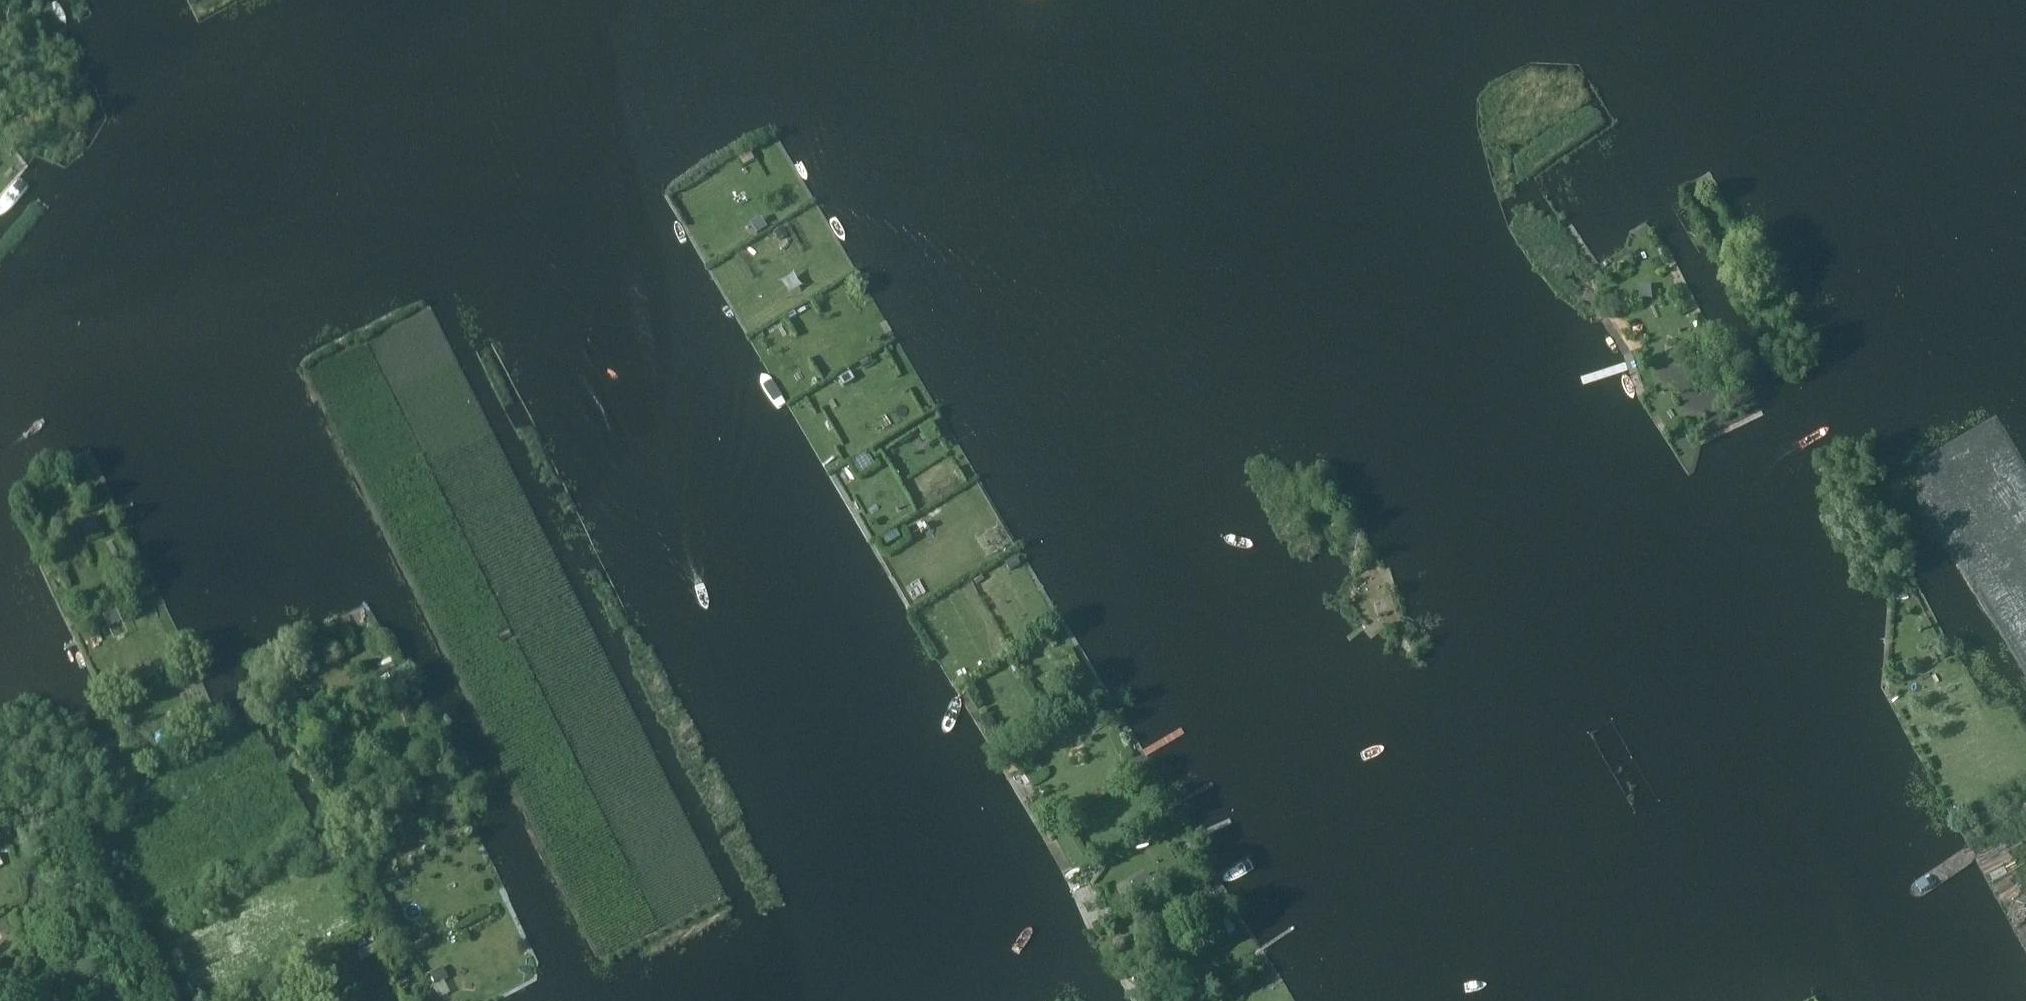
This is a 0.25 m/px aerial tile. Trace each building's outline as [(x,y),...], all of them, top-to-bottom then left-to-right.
[(762,216),(751,223),(757,233),(768,227),(762,216)] [(778,240),(788,234),(783,225),(773,231),(778,240)] [(843,386),(854,379),(850,371),(839,378),(843,386)] [(859,474),(876,464),(870,455),(867,457),(865,454),(852,462),(859,474)] [(901,537),(897,529),(882,537),(887,546),(901,537)] [(1010,570),(1023,563),(1018,555),(1005,563),(1010,570)] [(977,584),(985,579),(982,574),(974,580),(977,584)] [(157,597),(152,586),(141,592),(146,603),(157,597)] [(121,621),(115,609),(102,615),(108,627),(121,621)] [(99,622),(96,617),(88,622),(90,626),(99,622)] [(501,641),(511,636),(507,629),(497,633),(501,641)] [(401,669),(375,679),(380,691),(406,681),(401,669)] [(292,701),(299,697),(292,683),(285,687),(292,701)] [(1154,885),(1146,872),(1128,883),(1136,896),(1154,885)] [(1229,935),(1242,927),(1233,913),(1221,921),(1229,935)] [(374,944),(357,952),(361,960),(378,952),(374,944)] [(344,968),(350,956),(338,950),(332,961),(344,968)] [(437,985),(448,978),(441,967),(430,973),(437,985)]
